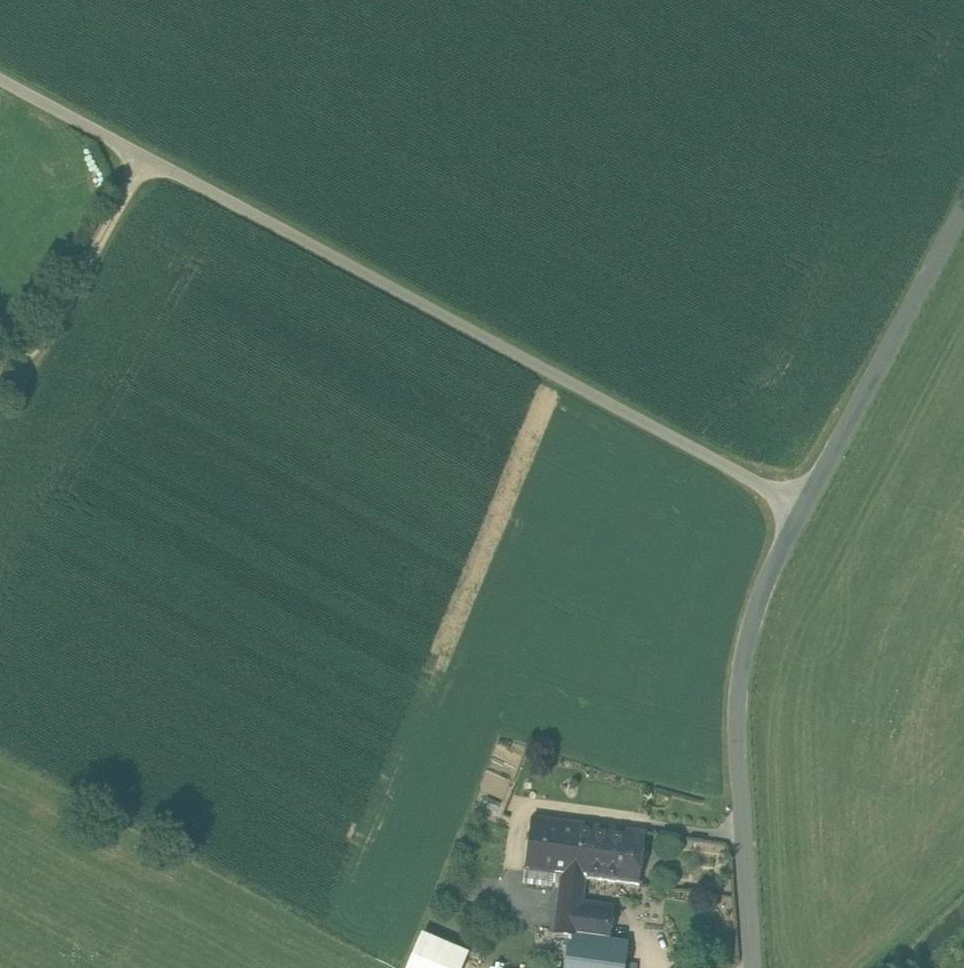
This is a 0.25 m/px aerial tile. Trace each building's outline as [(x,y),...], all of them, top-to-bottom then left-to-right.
[(564,873),(576,875),(582,824),(534,818),(527,868),(564,873)] [(582,824),(576,875),(585,877),(637,884),(644,833),(582,824)] [(564,873),(527,868),(525,883),(561,888),(564,873)] [(576,875),(564,873),(561,888),(556,933),(569,935),(569,934),(578,935),(582,902),(585,877),(576,875)] [(613,906),(582,902),(578,935),(609,939),(613,906)] [(569,934),(569,935),(565,967),(625,967),(629,942),(609,939),(578,935),(569,934)] [(470,935),(457,966),(462,967),(475,967),(485,942),(470,935)]
